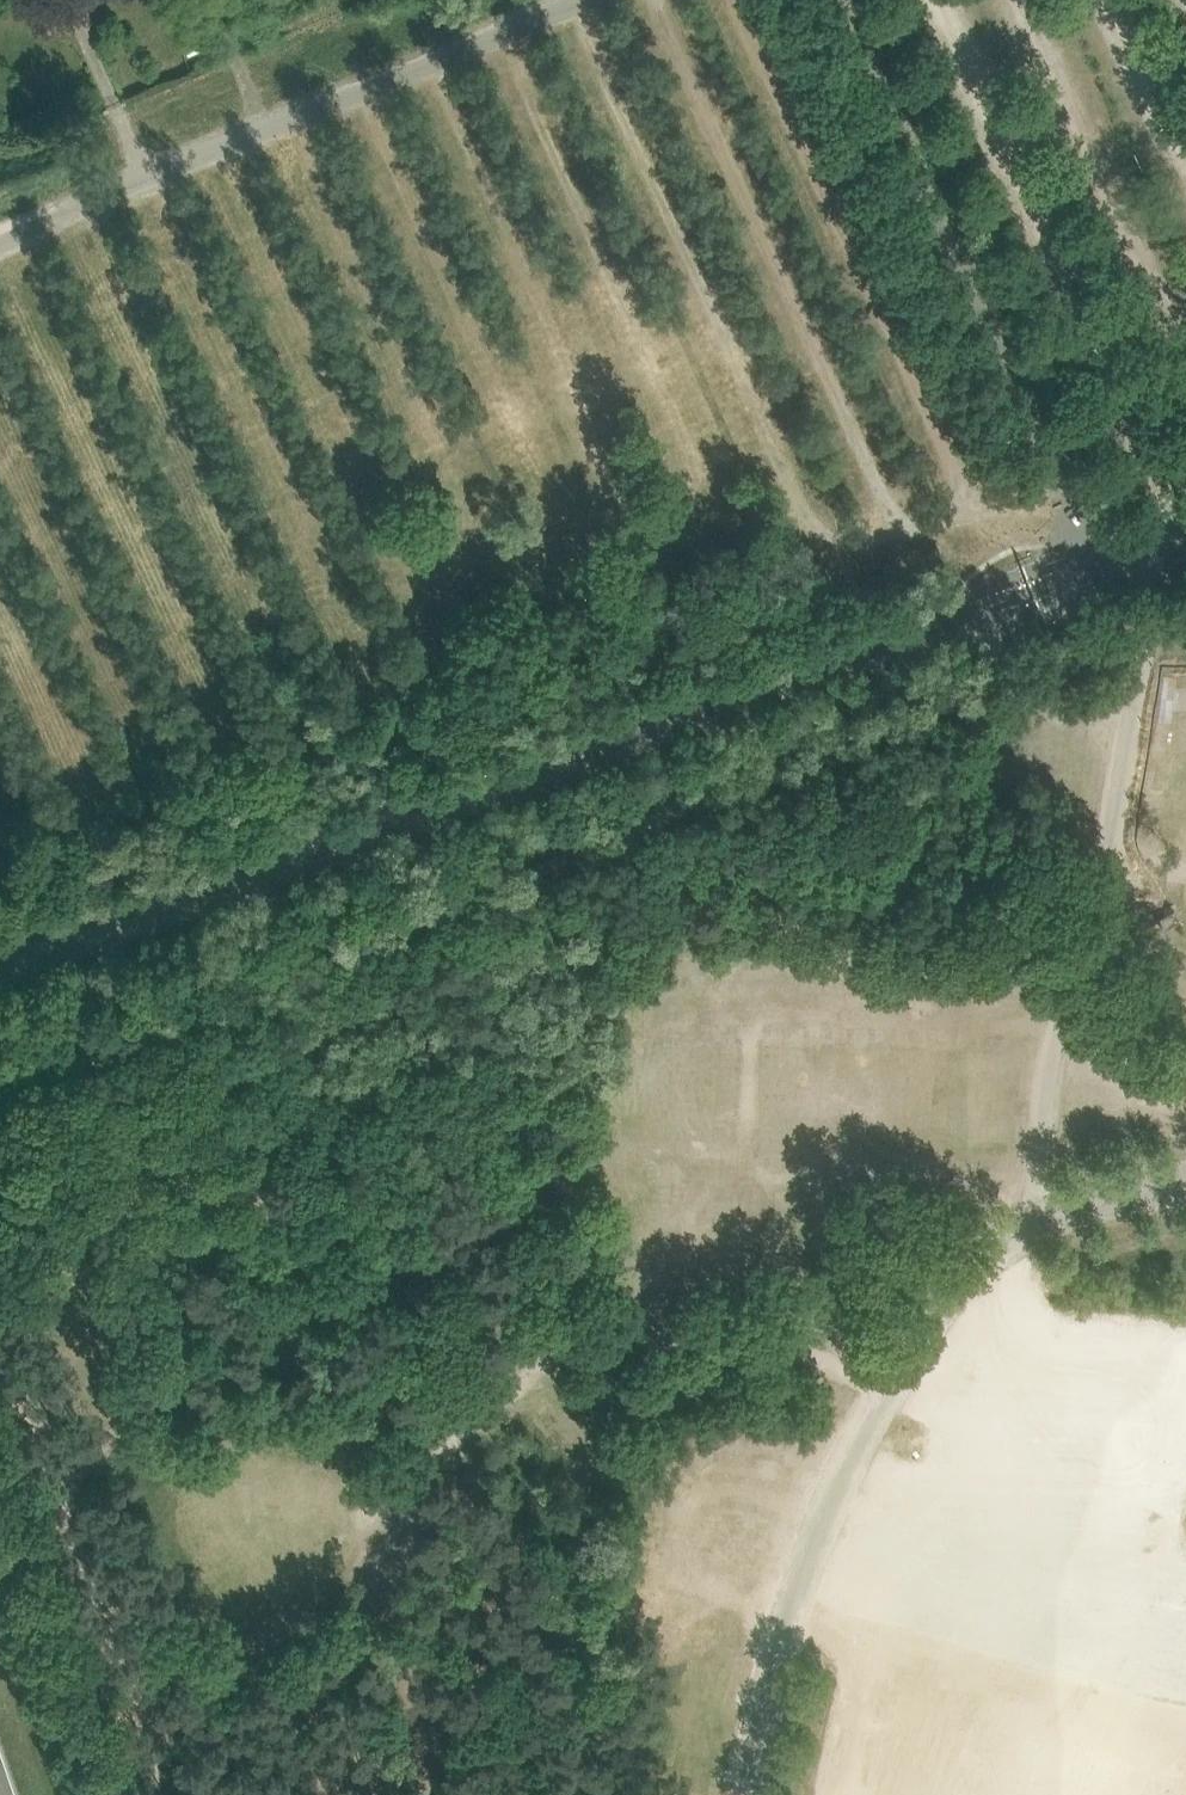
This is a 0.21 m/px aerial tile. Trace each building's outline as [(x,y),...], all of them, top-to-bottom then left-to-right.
[(1174,910),(1157,919),(1163,930),(1180,921),(1174,910)]
